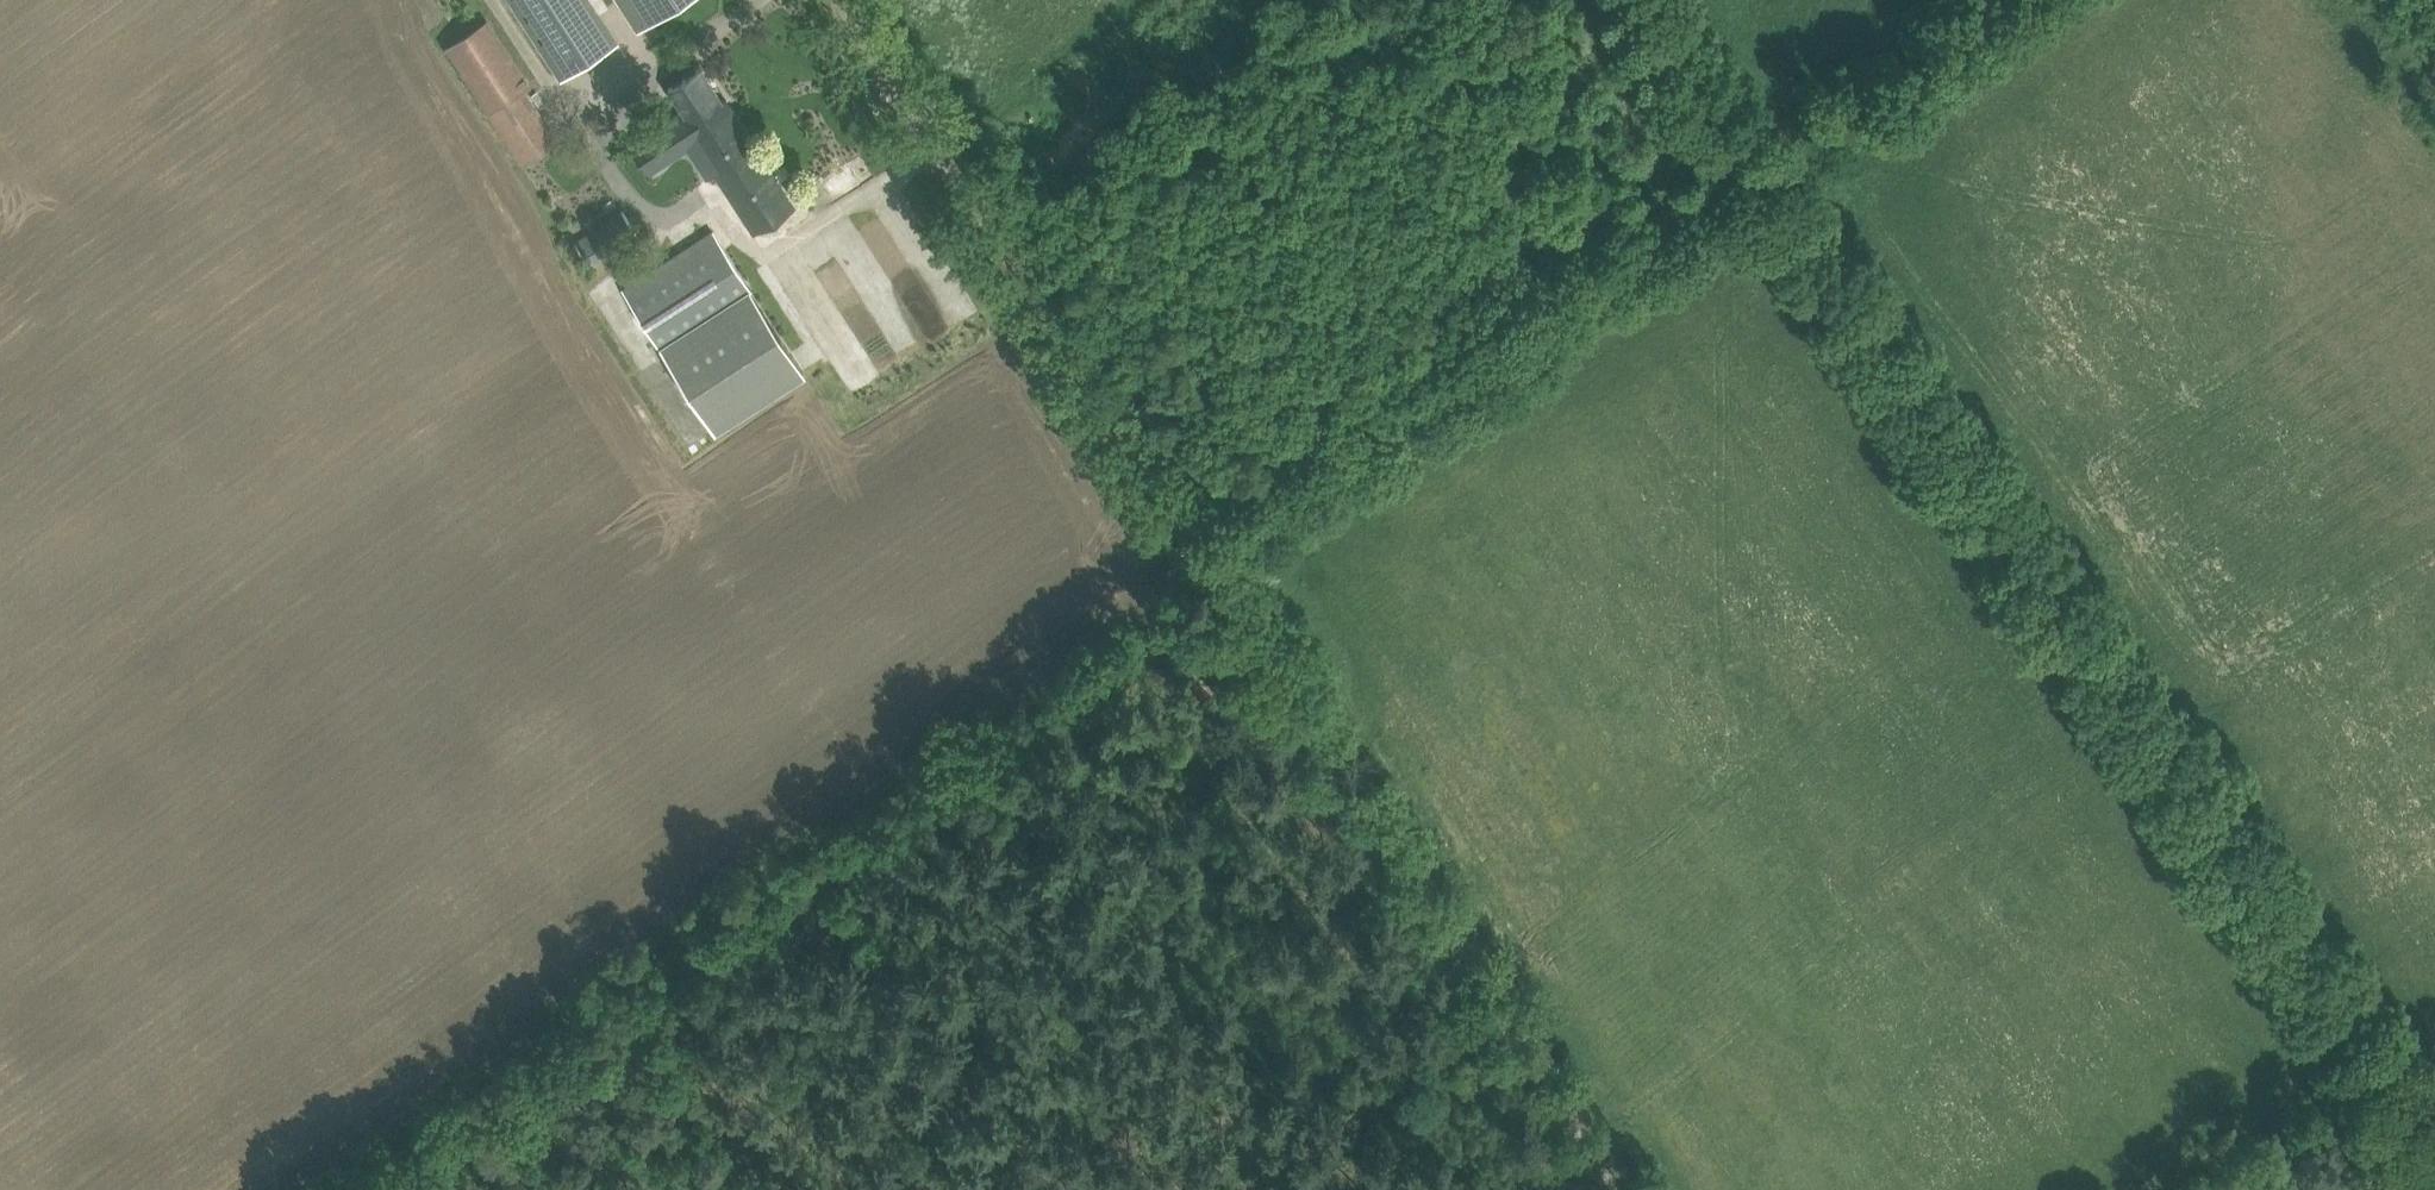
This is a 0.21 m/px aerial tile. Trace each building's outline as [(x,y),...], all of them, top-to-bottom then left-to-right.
[(562,80),(618,44),(589,0),(510,0),(562,80)] [(638,31),(685,0),(618,0),(638,31)] [(444,47),(522,165),(560,140),(527,89),(533,86),(488,18),(444,47)] [(754,233),(776,219),(796,206),(727,100),(723,102),(700,67),(668,88),(683,111),(616,154),(635,183),(701,140),(703,143),(686,154),(704,181),(715,174),(754,233)] [(881,134),(858,103),(824,129),(848,160),(881,134)] [(622,209),(583,235),(598,257),(636,231),(622,209)] [(665,356),(756,298),(713,232),(623,289),(665,356)]
